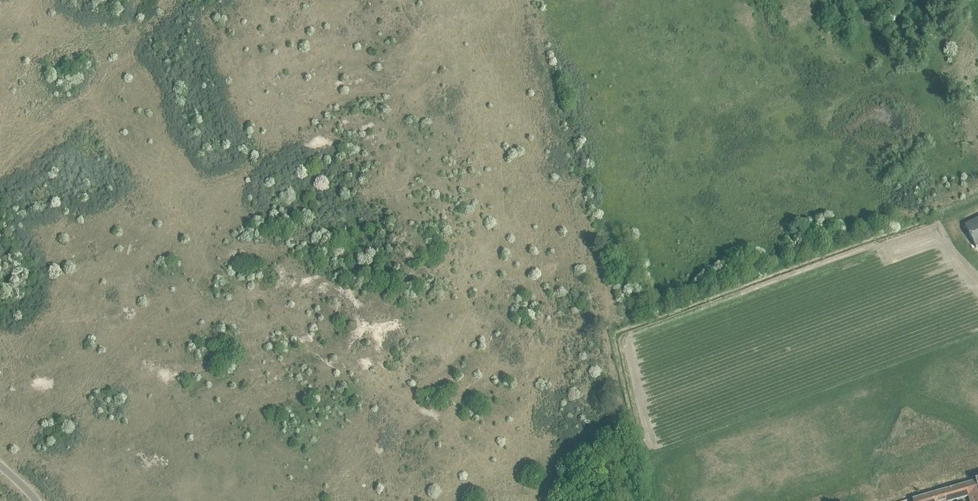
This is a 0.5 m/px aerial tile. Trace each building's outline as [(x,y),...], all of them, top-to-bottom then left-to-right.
[(964,226),(975,248),(977,246),(977,219),(964,226)] [(912,499),(913,500),(959,500),(968,499),(969,500),(977,500),(977,479),(976,480),(912,499)]
